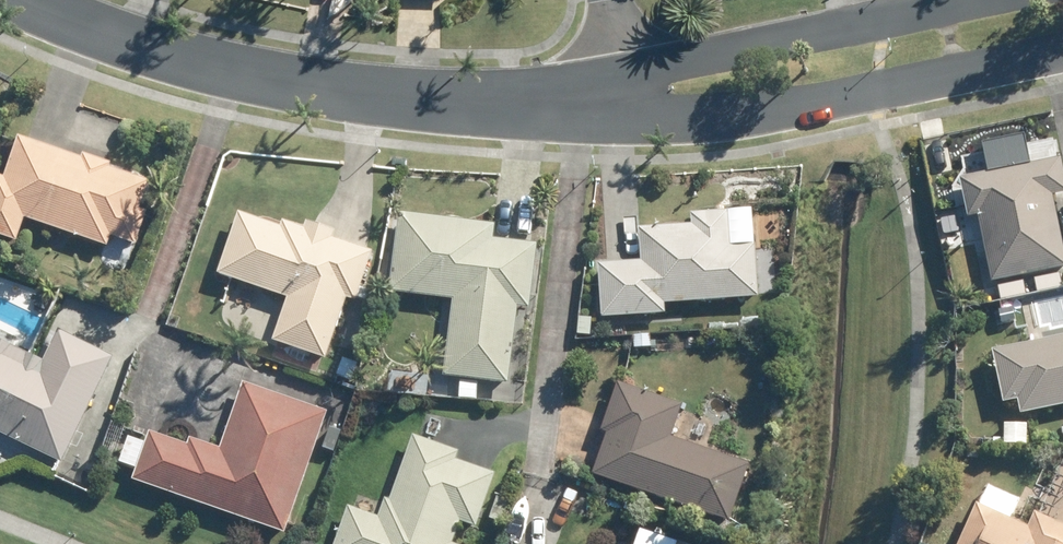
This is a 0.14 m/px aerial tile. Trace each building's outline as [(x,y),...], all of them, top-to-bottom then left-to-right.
[(110,166),(85,157),(21,136),(7,177),(0,175),(0,234),(20,240),(27,219),(110,246),(113,236),(130,242),(152,179),(110,166)] [(1052,193),(1062,190),(1062,173),(1059,155),(959,176),(967,214),(975,213),(989,281),(1062,265),(1062,248),(1052,193)] [(643,262),(601,266),(604,318),(668,314),(668,304),(763,298),(758,243),(732,245),(730,211),(692,213),(693,225),(641,228),(643,262)] [(242,213),(222,274),(292,297),(277,341),(332,359),(352,298),(366,253),(285,226),(242,213)] [(405,214),(397,291),(460,297),(453,376),(514,382),(522,306),(535,307),(542,243),(497,239),(499,223),(405,214)] [(1000,284),(985,288),(988,302),(1004,299),(1000,284)] [(577,315),(576,334),(590,335),(591,316),(577,315)] [(66,462),(118,358),(64,332),(49,362),(0,338),(0,430),(66,462)] [(991,348),(1002,400),(1014,397),(1018,413),(1062,403),(1062,332),(991,348)] [(648,334),(631,335),(632,346),(650,344),(648,334)] [(343,357),(335,374),(359,384),(366,366),(343,357)] [(460,379),(458,397),(474,398),(475,381),(460,379)] [(153,434),(137,479),(289,531),(331,409),(248,381),(224,457),(153,434)] [(676,439),(687,406),(625,385),(608,434),(614,436),(600,476),(736,522),(756,466),(676,439)] [(1025,422),(1003,422),(1003,442),(1026,442),(1025,422)] [(389,521),(352,509),(339,543),(457,543),(465,522),(481,527),(499,475),(415,445),(389,521)] [(85,452),(79,471),(91,475),(97,456),(85,452)] [(495,496),(488,518),(501,522),(508,500),(495,496)] [(1042,513),(1034,530),(983,508),(967,543),(1062,543),(1062,523),(1042,513)]
